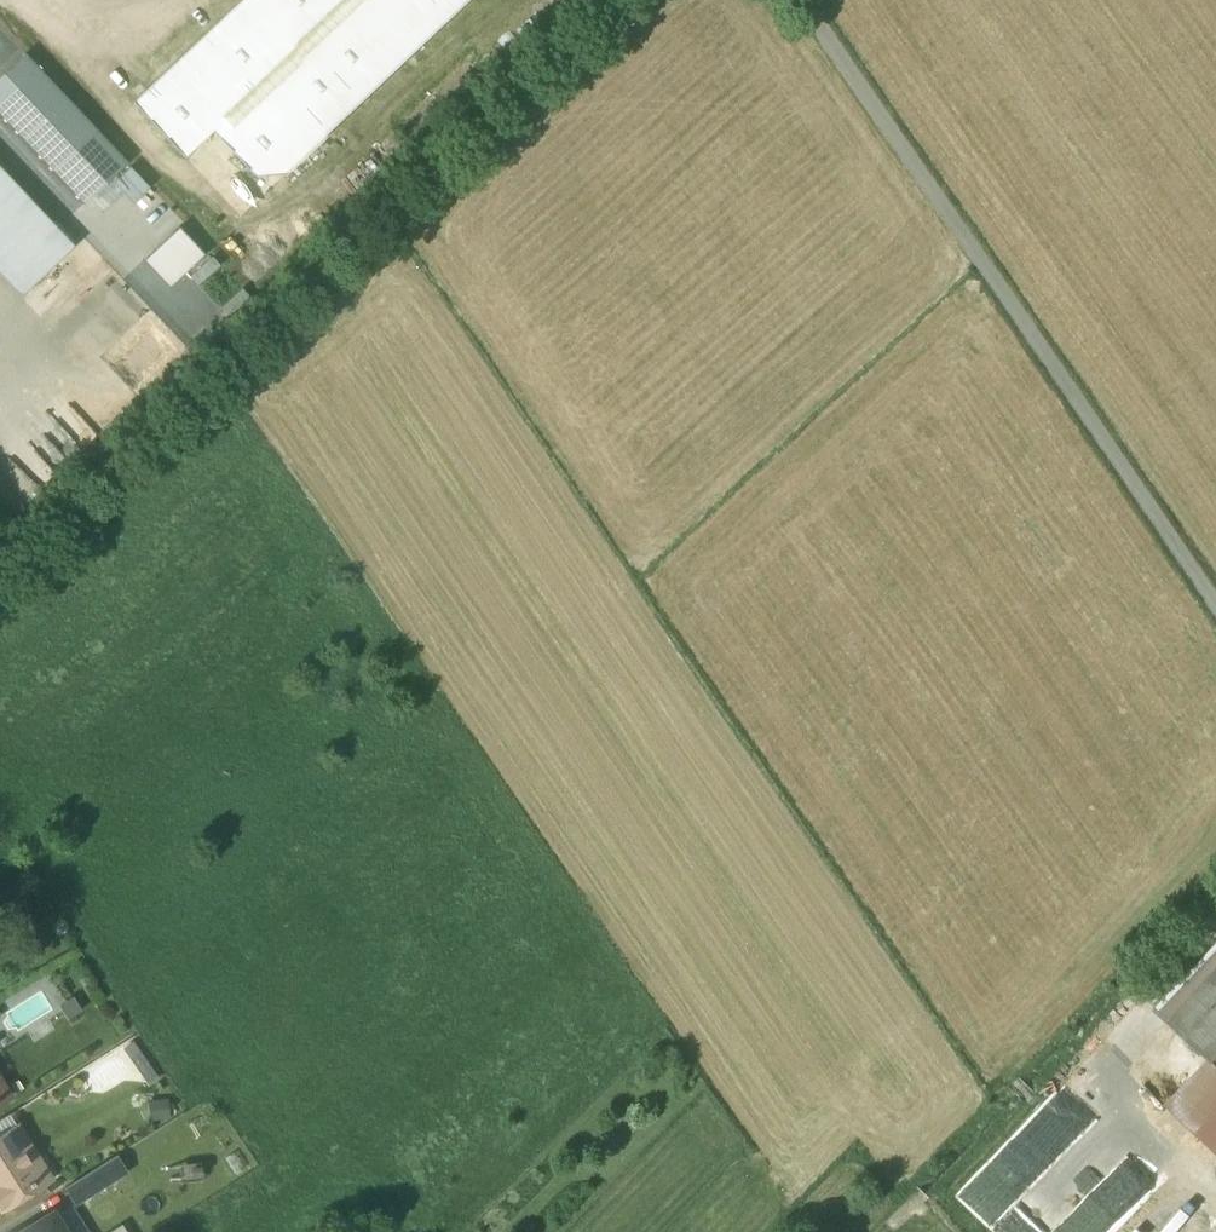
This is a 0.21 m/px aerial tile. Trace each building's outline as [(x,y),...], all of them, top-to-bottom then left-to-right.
[(132,102),(184,157),(212,131),(255,177),(286,175),(471,0),(240,0),(132,102)] [(26,58),(0,82),(0,118),(89,211),(131,168),(26,58)] [(0,169),(0,275),(21,297),(74,247),(0,169)] [(179,223),(143,257),(170,285),(205,251),(179,223)] [(1168,1022),(1211,1062),(1215,1057),(1215,971),(1168,1022)] [(148,1082),(158,1075),(133,1039),(123,1046),(148,1082)] [(8,1097),(0,1085),(0,1102),(8,1097)] [(1,1205),(3,1209),(50,1180),(38,1159),(29,1164),(9,1131),(0,1136),(0,1205),(1,1205)] [(76,1205),(125,1174),(115,1156),(65,1188),(76,1205)] [(1203,1212),(1184,1231),(1215,1231),(1215,1225),(1203,1212)] [(23,1231),(64,1231),(52,1213),(23,1231)]
